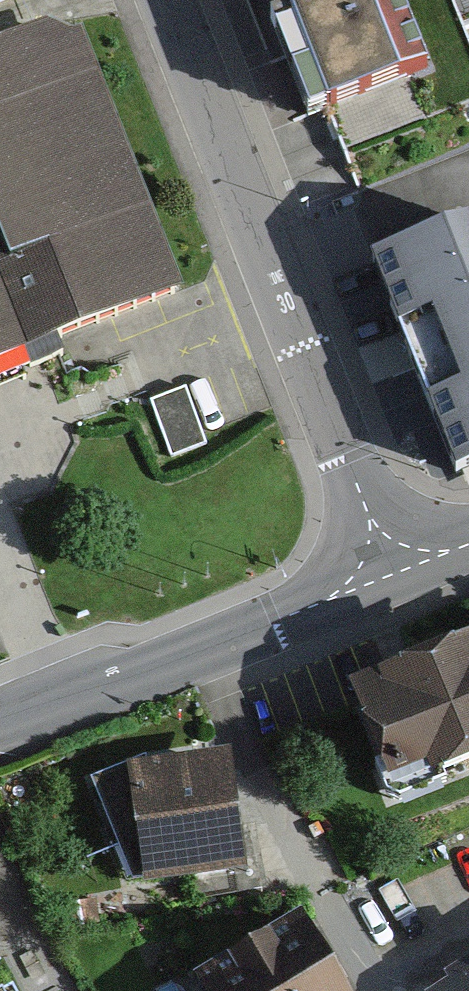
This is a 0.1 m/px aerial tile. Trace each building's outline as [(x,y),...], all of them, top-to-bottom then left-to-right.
[(417,72),(390,0),(249,0),(293,118),(417,72)] [(171,290),(73,35),(0,63),(0,355),(171,290)] [(380,352),(432,479),(468,464),(468,316),(380,352)] [(207,444),(186,387),(150,400),(172,457),(207,444)] [(353,684),(388,785),(468,757),(468,644),(353,684)] [(134,879),(246,859),(226,752),(115,772),(134,879)] [(200,974),(209,990),(346,990),(304,916),(200,974)] [(443,984),(447,990),(468,990),(468,967),(443,984)]
